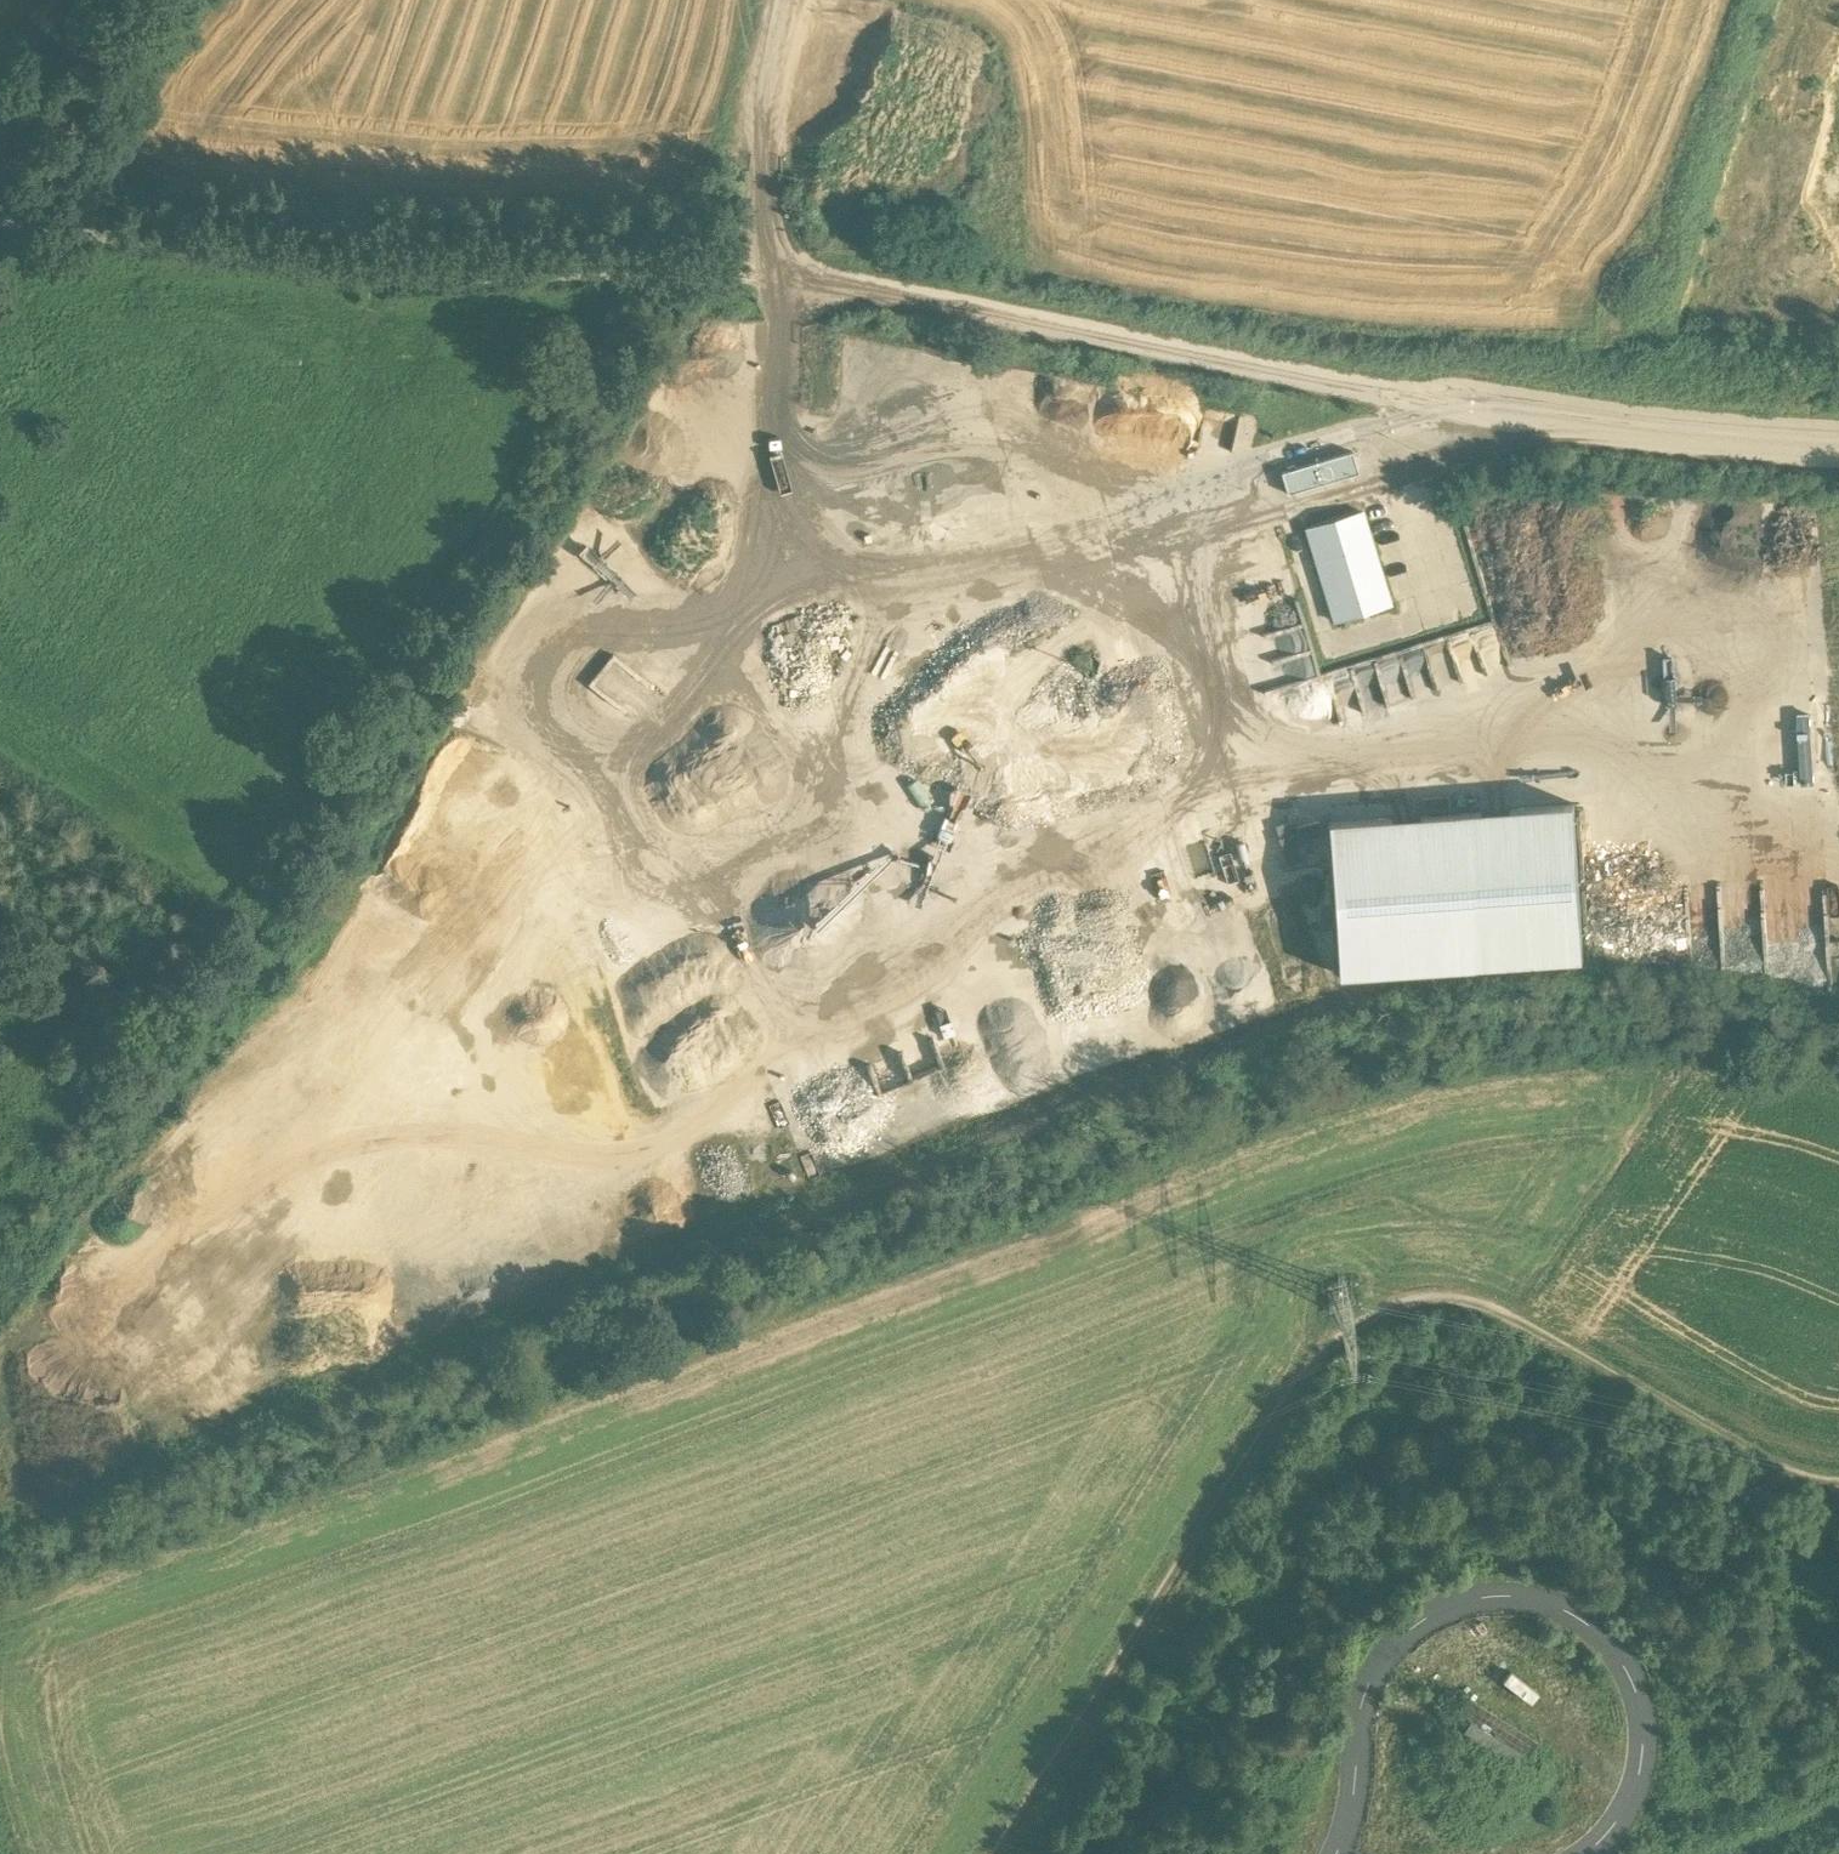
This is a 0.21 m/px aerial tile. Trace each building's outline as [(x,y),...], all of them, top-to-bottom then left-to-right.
[(1290,488),(1361,471),(1356,450),(1285,467),(1290,488)] [(1308,523),(1335,620),(1395,604),(1368,506),(1308,523)] [(1336,816),(1345,970),(1595,957),(1586,802),(1336,816)] [(1469,1690),(1453,1715),(1519,1757),(1535,1733),(1469,1690)]
